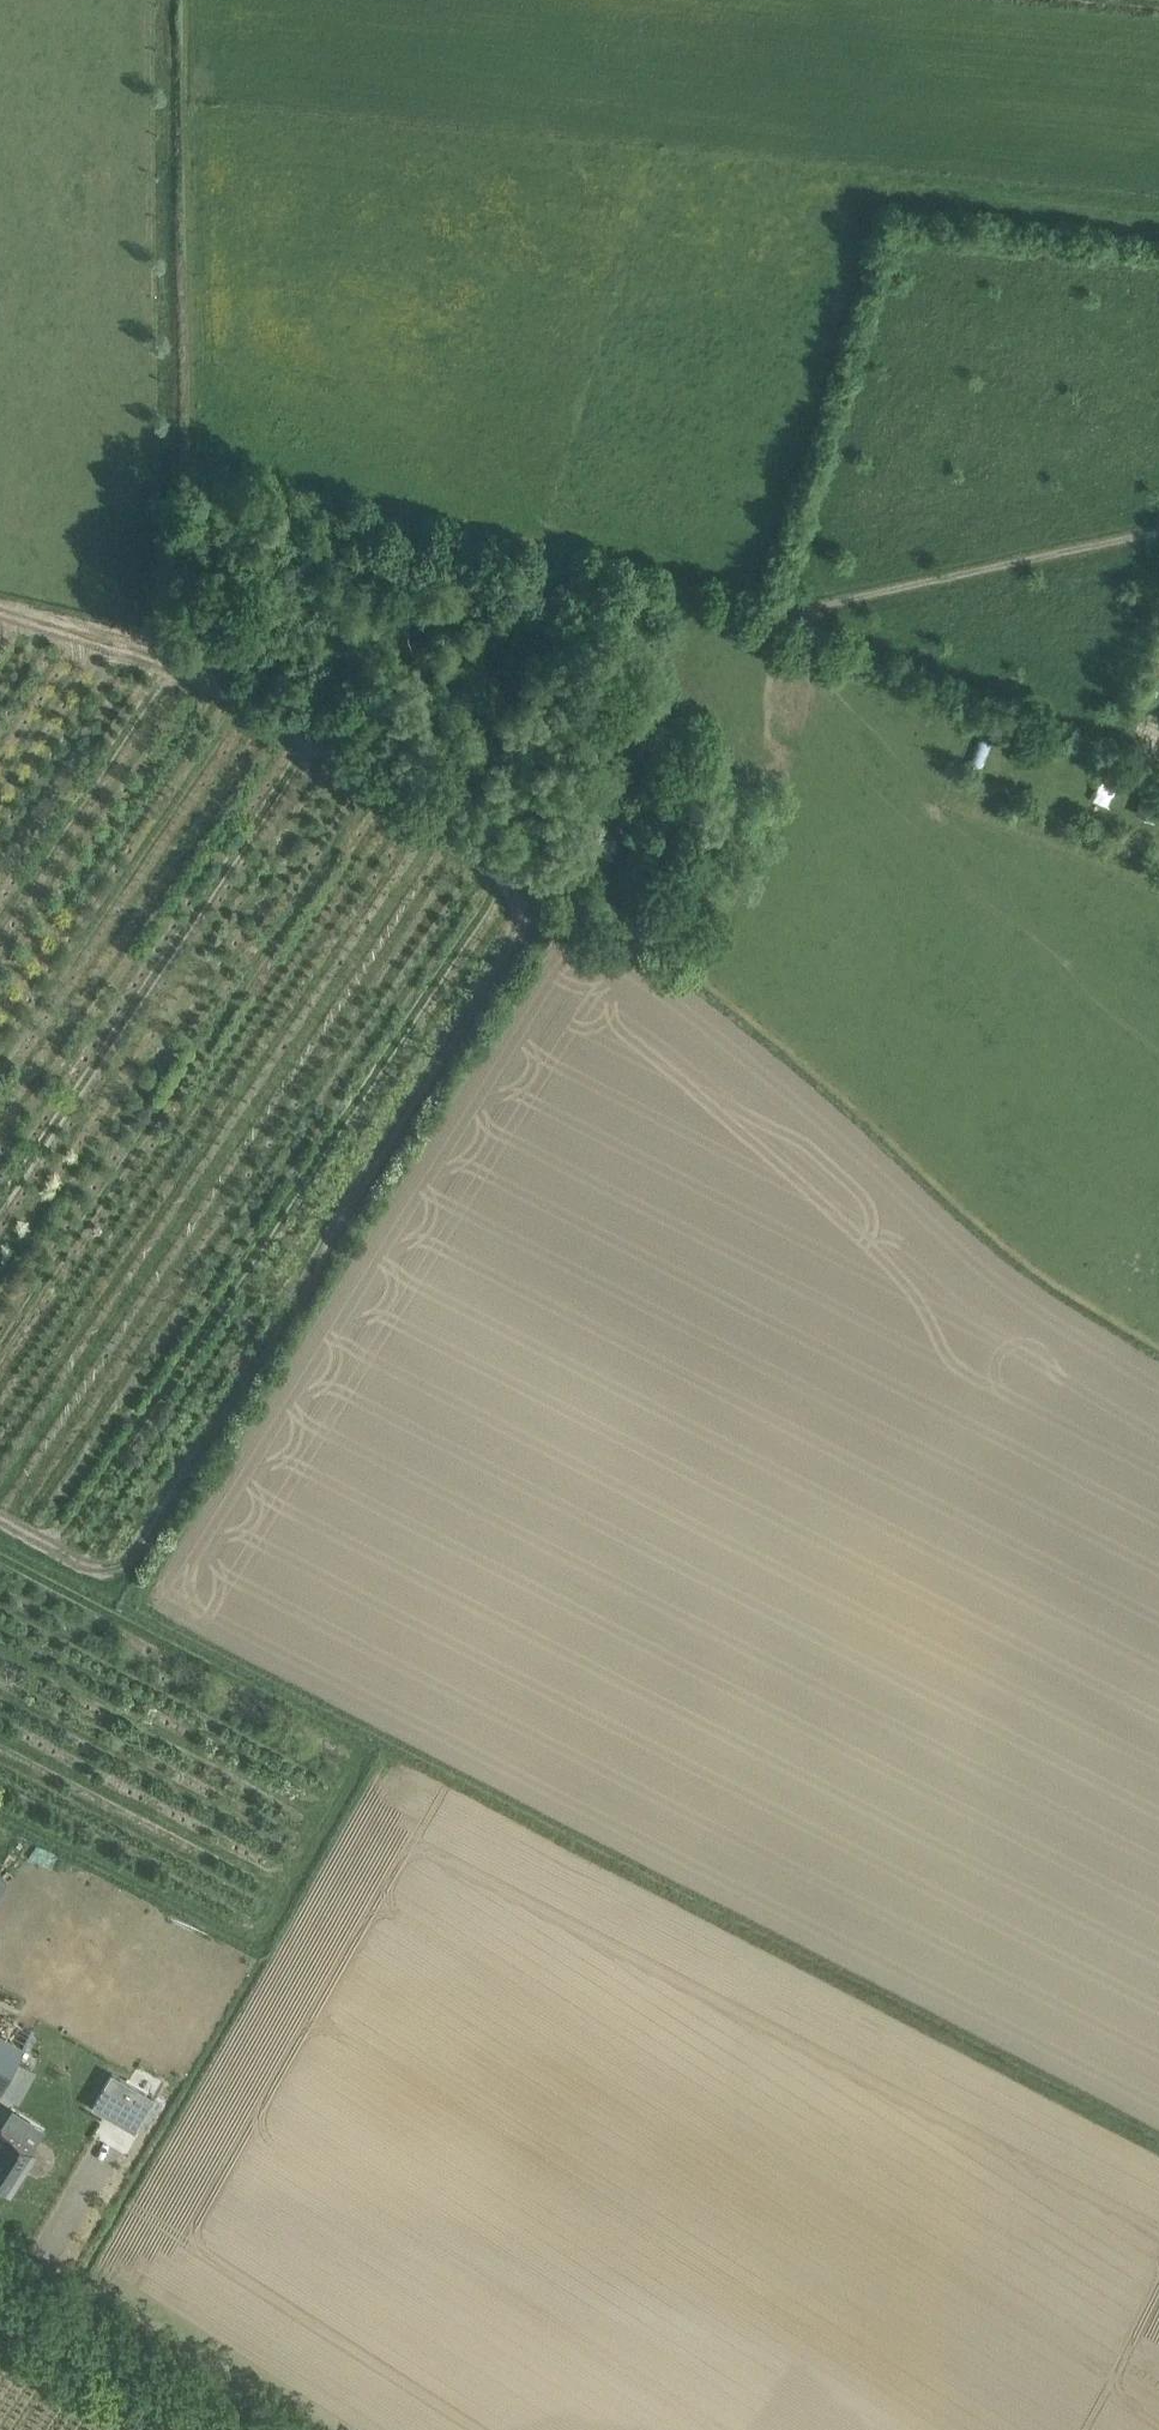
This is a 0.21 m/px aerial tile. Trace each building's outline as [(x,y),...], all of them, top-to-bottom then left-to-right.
[(1095,769),(1087,790),(1105,796),(1113,775),(1095,769)] [(1146,788),(1137,811),(1156,819),(1158,812),(1158,794),(1146,788)] [(32,2031),(0,2013),(0,2089),(32,2031)] [(154,2097),(111,2072),(92,2106),(134,2131),(154,2097)] [(8,2187),(34,2146),(1,2124),(0,2126),(0,2182),(8,2187)]
